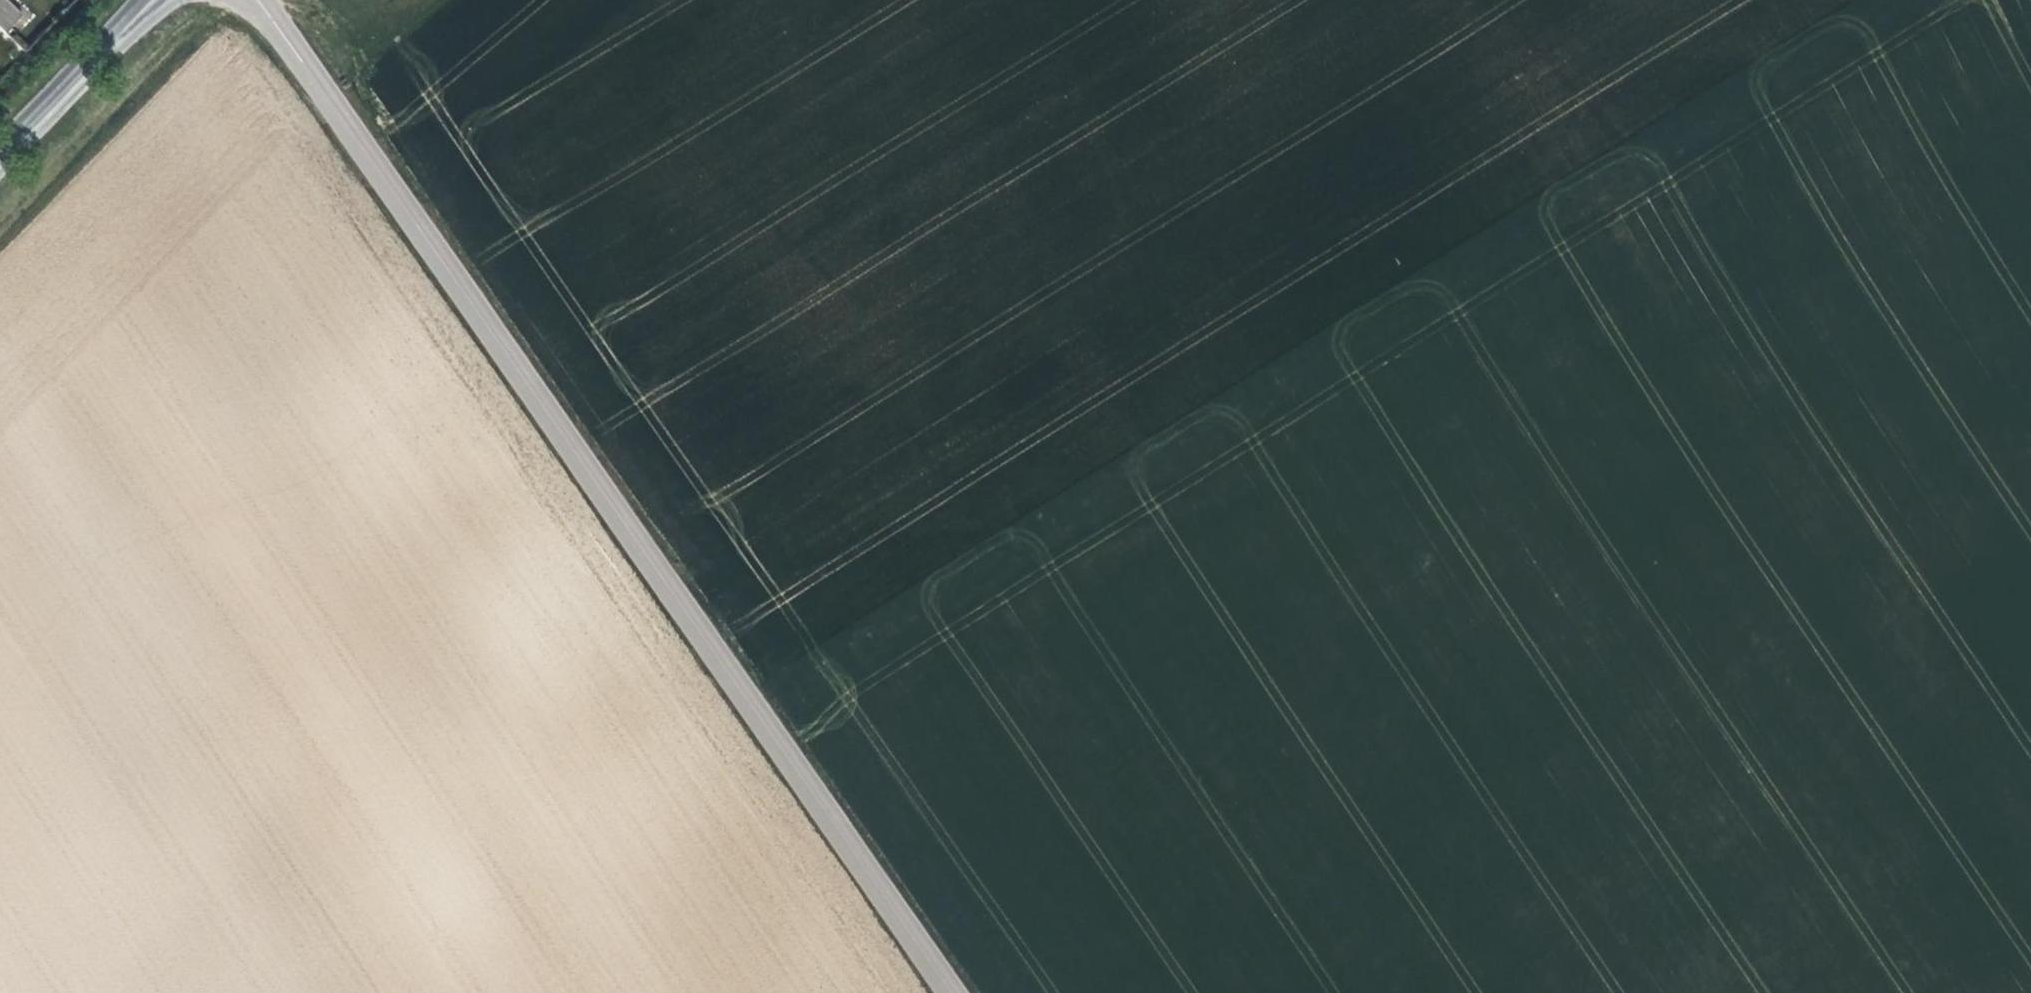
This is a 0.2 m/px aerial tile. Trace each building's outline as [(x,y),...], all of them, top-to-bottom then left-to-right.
[(4,30),(21,13),(8,0),(0,0),(0,25),(4,30)]
